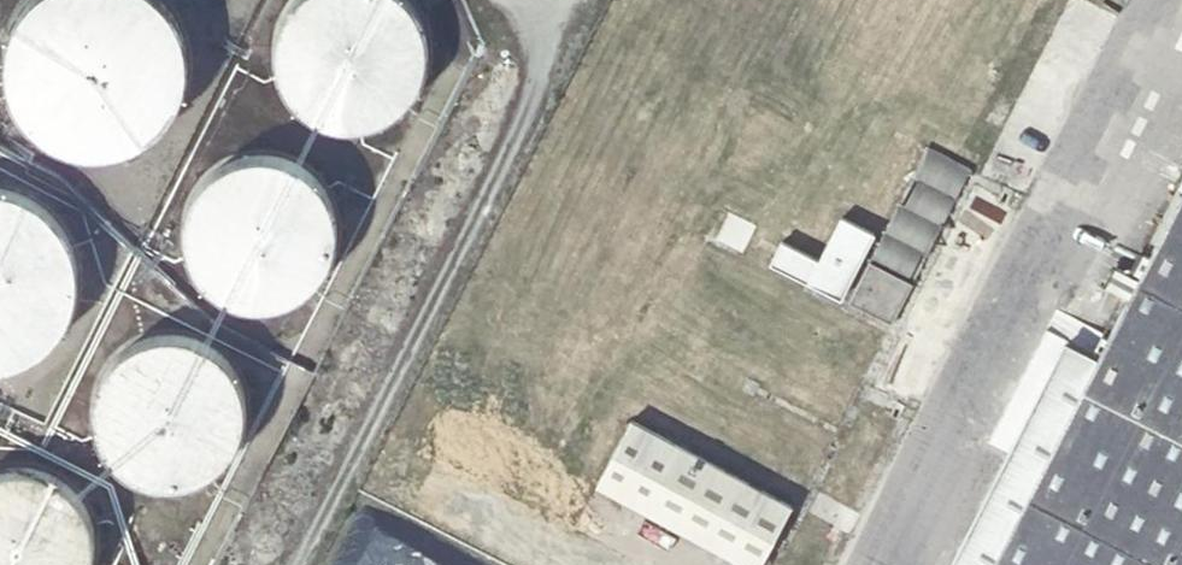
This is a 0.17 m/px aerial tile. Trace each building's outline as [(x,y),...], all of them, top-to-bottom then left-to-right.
[(190,65),(190,63),(188,45),(183,28),(176,15),(165,1),(163,0),(39,0),(27,13),(19,28),(13,45),(11,62),(13,82),(17,97),(24,110),(35,125),(46,135),(62,145),(79,151),(97,154),(114,153),(123,151),(137,146),(149,140),(163,129),(174,116),(183,100),(189,82),(190,65)] [(428,52),(428,50),(427,36),(422,21),(415,9),(408,0),(299,0),(290,12),(283,25),(280,37),(279,52),(280,66),(284,80),(290,91),(294,97),(305,108),(318,117),(326,121),(344,125),(357,126),(371,124),(385,119),(397,112),(405,105),(416,92),(422,82),(427,66),(428,52)] [(1078,344),(1100,356),(1181,197),(1181,144),(1078,344)] [(850,300),(892,323),(973,169),(930,147),(850,300)] [(340,246),(341,231),(341,230),(339,212),(334,198),(326,184),(316,173),(304,164),(290,157),(278,154),(260,153),(247,155),(232,160),(220,167),(208,177),(197,191),(192,201),(188,215),(186,231),(188,245),(192,259),(199,272),(209,285),(220,294),(236,302),(248,306),(267,308),(282,306),(291,303),(302,298),(317,287),(329,272),(335,260),(340,246)] [(84,287),(84,285),(82,268),(77,250),(68,233),(62,225),(53,215),(38,204),(20,195),(2,191),(0,191),(0,381),(4,380),(22,375),(37,368),(45,363),(54,355),(67,340),(76,322),(82,305),(84,287)] [(1100,356),(1078,344),(1067,338),(952,564),(1181,564),(1181,197),(1100,356)] [(777,264),(841,298),(876,233),(846,217),(824,257),(789,240),(777,264)] [(247,425),(248,410),(248,409),(246,392),(242,379),(234,366),(223,353),(211,345),(198,339),(186,336),(170,335),(152,338),(140,343),(131,348),(118,359),(109,371),(103,382),(100,395),(98,409),(100,426),(104,439),(111,451),(118,461),(128,469),(142,478),(152,482),(170,485),(186,484),(198,481),(211,475),(224,465),(234,455),(241,442),(247,425)] [(752,564),(761,564),(794,505),(633,419),(598,482),(752,564)] [(99,546),(99,545),(97,530),(93,517),(85,503),(77,493),(66,483),(51,475),(39,472),(24,470),(9,471),(0,474),(0,564),(96,564),(97,562),(99,546)]
